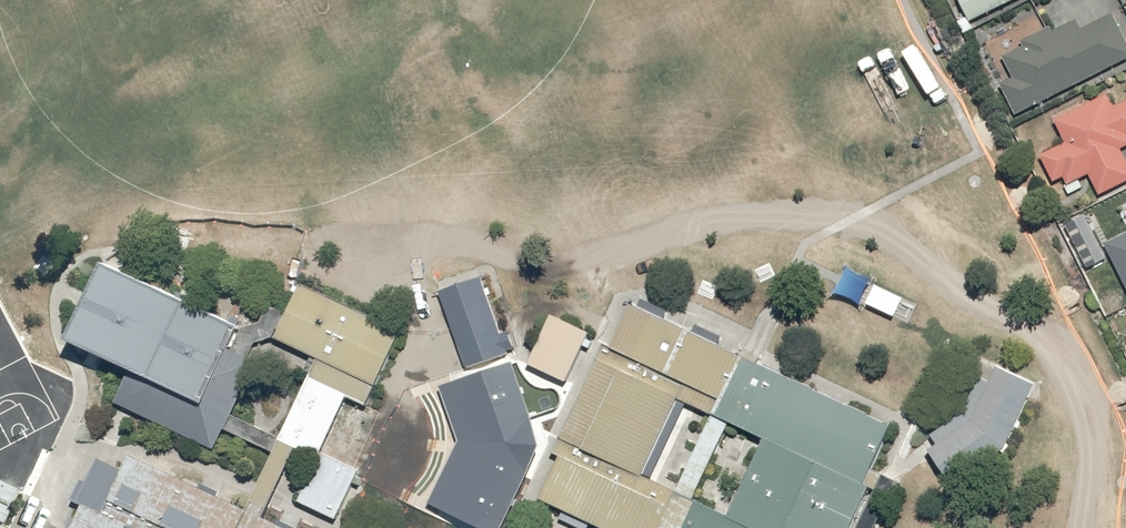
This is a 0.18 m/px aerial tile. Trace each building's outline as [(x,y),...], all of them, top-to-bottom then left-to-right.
[(977,22),(1019,0),(965,0),(977,22)] [(1022,112),(1125,57),(1125,25),(1117,9),(1087,26),(1081,17),(1060,29),(1057,23),(1023,42),(1026,46),(1005,58),(1016,76),(1005,83),(1022,112)] [(1057,179),(1067,174),(1072,184),(1092,175),(1102,194),(1125,182),(1125,104),(1120,107),(1112,91),(1057,119),(1069,143),(1045,155),(1057,179)] [(1113,258),(1092,212),(1080,217),(1101,263),(1113,258)] [(1125,274),(1125,233),(1111,240),(1125,274)] [(106,265),(69,344),(129,372),(114,405),(126,410),(134,414),(215,453),(225,432),(229,424),(258,363),(249,359),(233,352),(228,350),(239,328),(106,265)] [(485,277),(441,293),(468,368),(512,352),(485,277)] [(318,360),(281,441),(287,444),(318,458),(320,453),(346,397),(361,404),(368,407),(403,330),(301,284),(289,309),(287,314),(275,340),(318,360)] [(275,340),(287,314),(270,306),(262,323),(243,330),(233,352),(249,359),(255,345),(275,340)] [(598,345),(547,453),(557,458),(537,500),(597,527),(873,527),(896,479),(874,468),(893,427),(634,307),(612,352),(598,345)] [(590,334),(553,316),(529,366),(566,383),(590,334)] [(929,452),(950,484),(1005,449),(1036,385),(997,366),(974,420),(929,452)] [(422,447),(410,453),(384,465),(414,527),(459,527),(461,527),(422,447)] [(320,453),(318,458),(297,503),(336,521),(360,472),(320,453)] [(265,508),(260,519),(132,458),(105,514),(84,503),(71,527),(307,527),(265,508)] [(3,522),(17,492),(0,484),(0,520),(3,522)]
